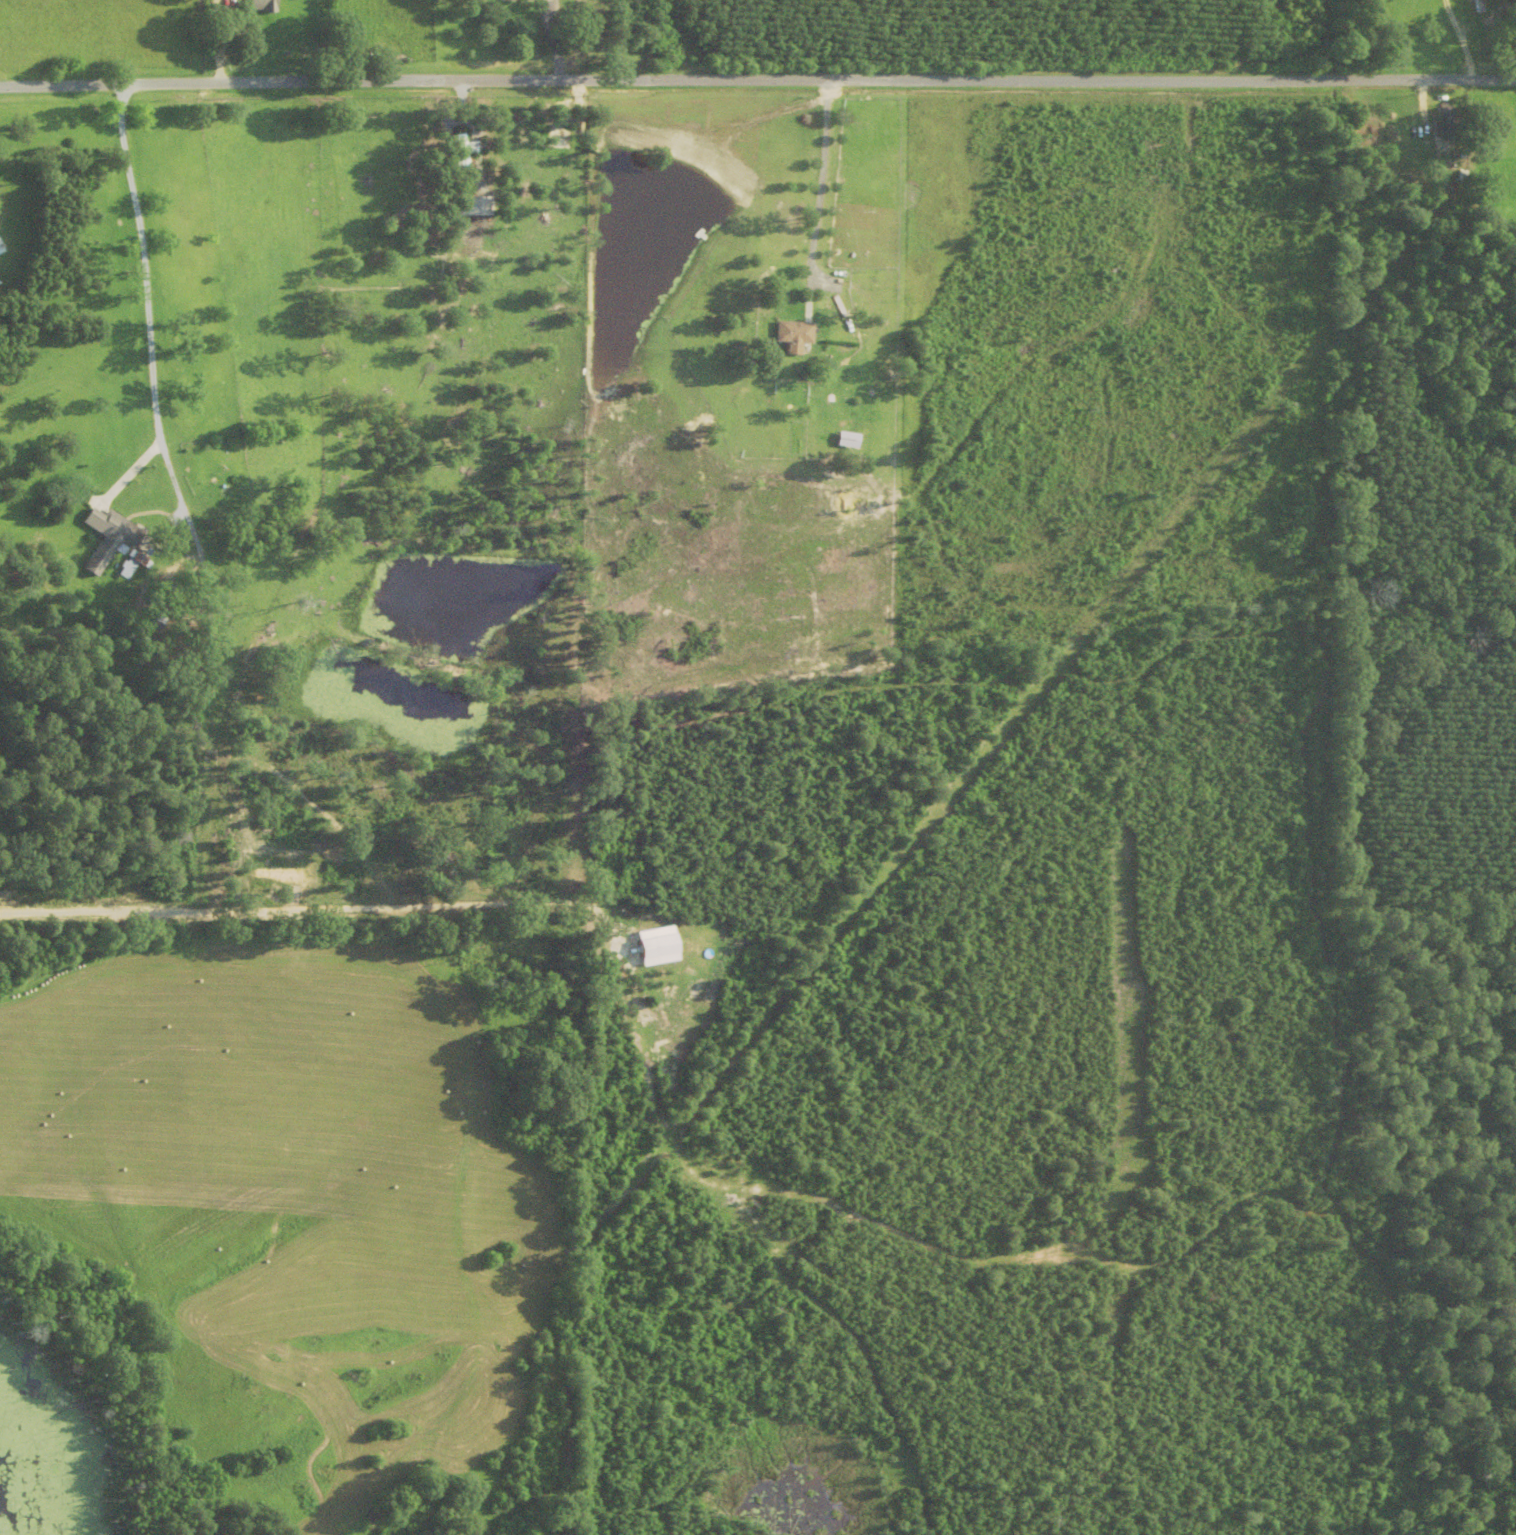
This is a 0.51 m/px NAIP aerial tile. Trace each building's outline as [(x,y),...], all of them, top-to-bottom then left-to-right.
[(279,0),(240,0),(240,13),(278,13),(279,0)] [(810,324),(773,322),(772,343),(782,343),(781,355),(798,356),(799,345),(809,346),(810,324)] [(854,449),(856,435),(834,432),(833,447),(854,449)] [(140,563),(148,569),(151,565),(128,551),(130,549),(122,543),(116,553),(127,560),(119,573),(129,580),(140,563)]
